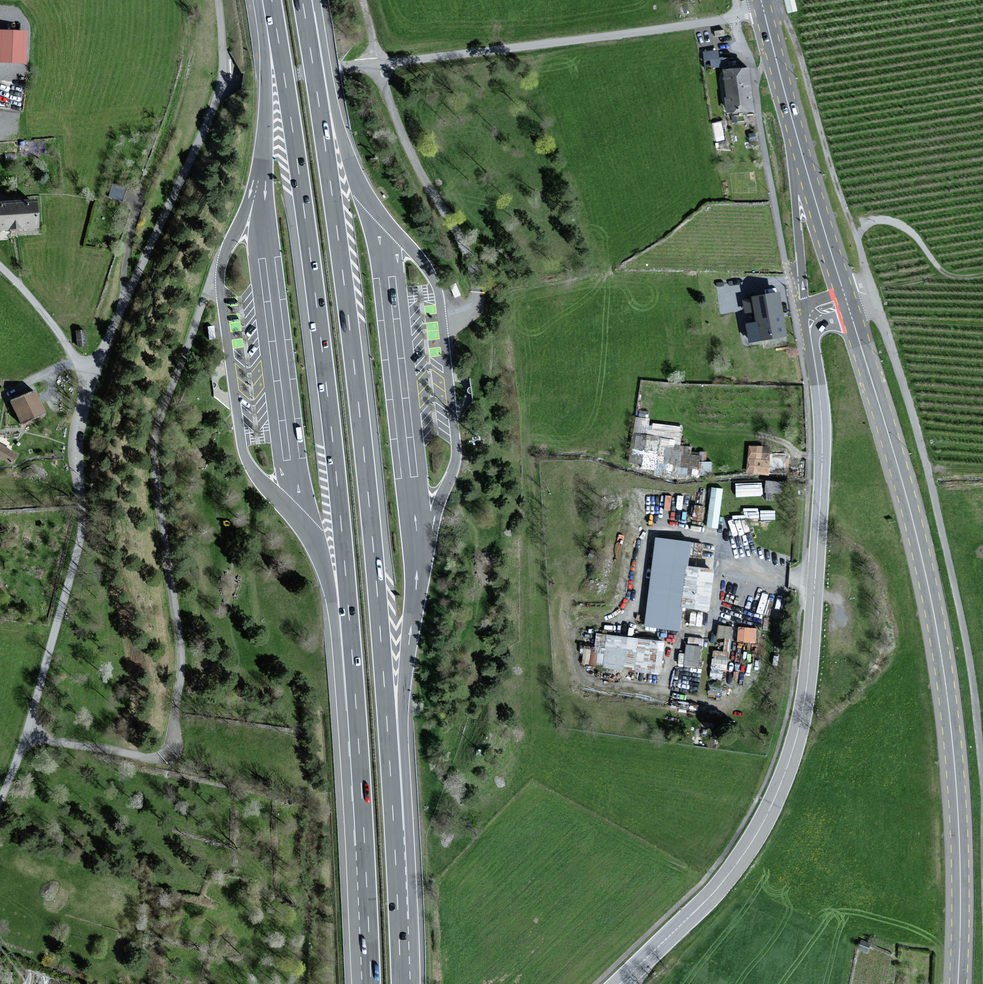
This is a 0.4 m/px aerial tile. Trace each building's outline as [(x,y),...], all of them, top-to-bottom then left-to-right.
[(0,31),(0,62),(26,63),(27,32),(0,31)] [(702,49),(706,67),(727,63),(725,54),(720,55),(718,46),(702,49)] [(755,109),(751,67),(725,69),(727,97),(725,98),(726,112),(750,111),(750,109),(755,109)] [(121,198),(124,187),(111,184),(108,194),(121,198)] [(37,202),(0,203),(0,229),(38,227),(37,202)] [(788,336),(781,294),(756,299),(761,325),(749,327),(751,339),(763,337),(764,340),(788,336)] [(45,413),(36,393),(13,403),(21,422),(45,413)] [(681,423),(664,423),(665,435),(681,434),(681,423)] [(9,464),(15,456),(0,444),(0,457),(9,464)] [(681,444),(680,471),(711,473),(712,459),(703,458),(704,449),(691,448),(691,444),(681,444)] [(770,448),(750,447),(748,472),(768,473),(770,448)] [(765,478),(765,490),(783,491),(783,479),(765,478)] [(761,492),(761,480),(735,481),(735,493),(761,492)] [(723,490),(713,489),(708,527),(719,528),(723,490)] [(702,518),(704,504),(695,503),(693,517),(702,518)] [(692,543),(657,539),(647,626),(681,630),(684,607),(711,611),(716,570),(689,567),(692,543)] [(731,636),(732,623),(718,623),(718,635),(731,636)] [(757,640),(757,625),(738,624),(737,639),(757,640)] [(661,675),(664,644),(598,636),(597,649),(586,647),(584,664),(623,669),(624,666),(636,667),(636,671),(661,675)] [(699,664),(702,644),(686,642),(683,662),(699,664)]
